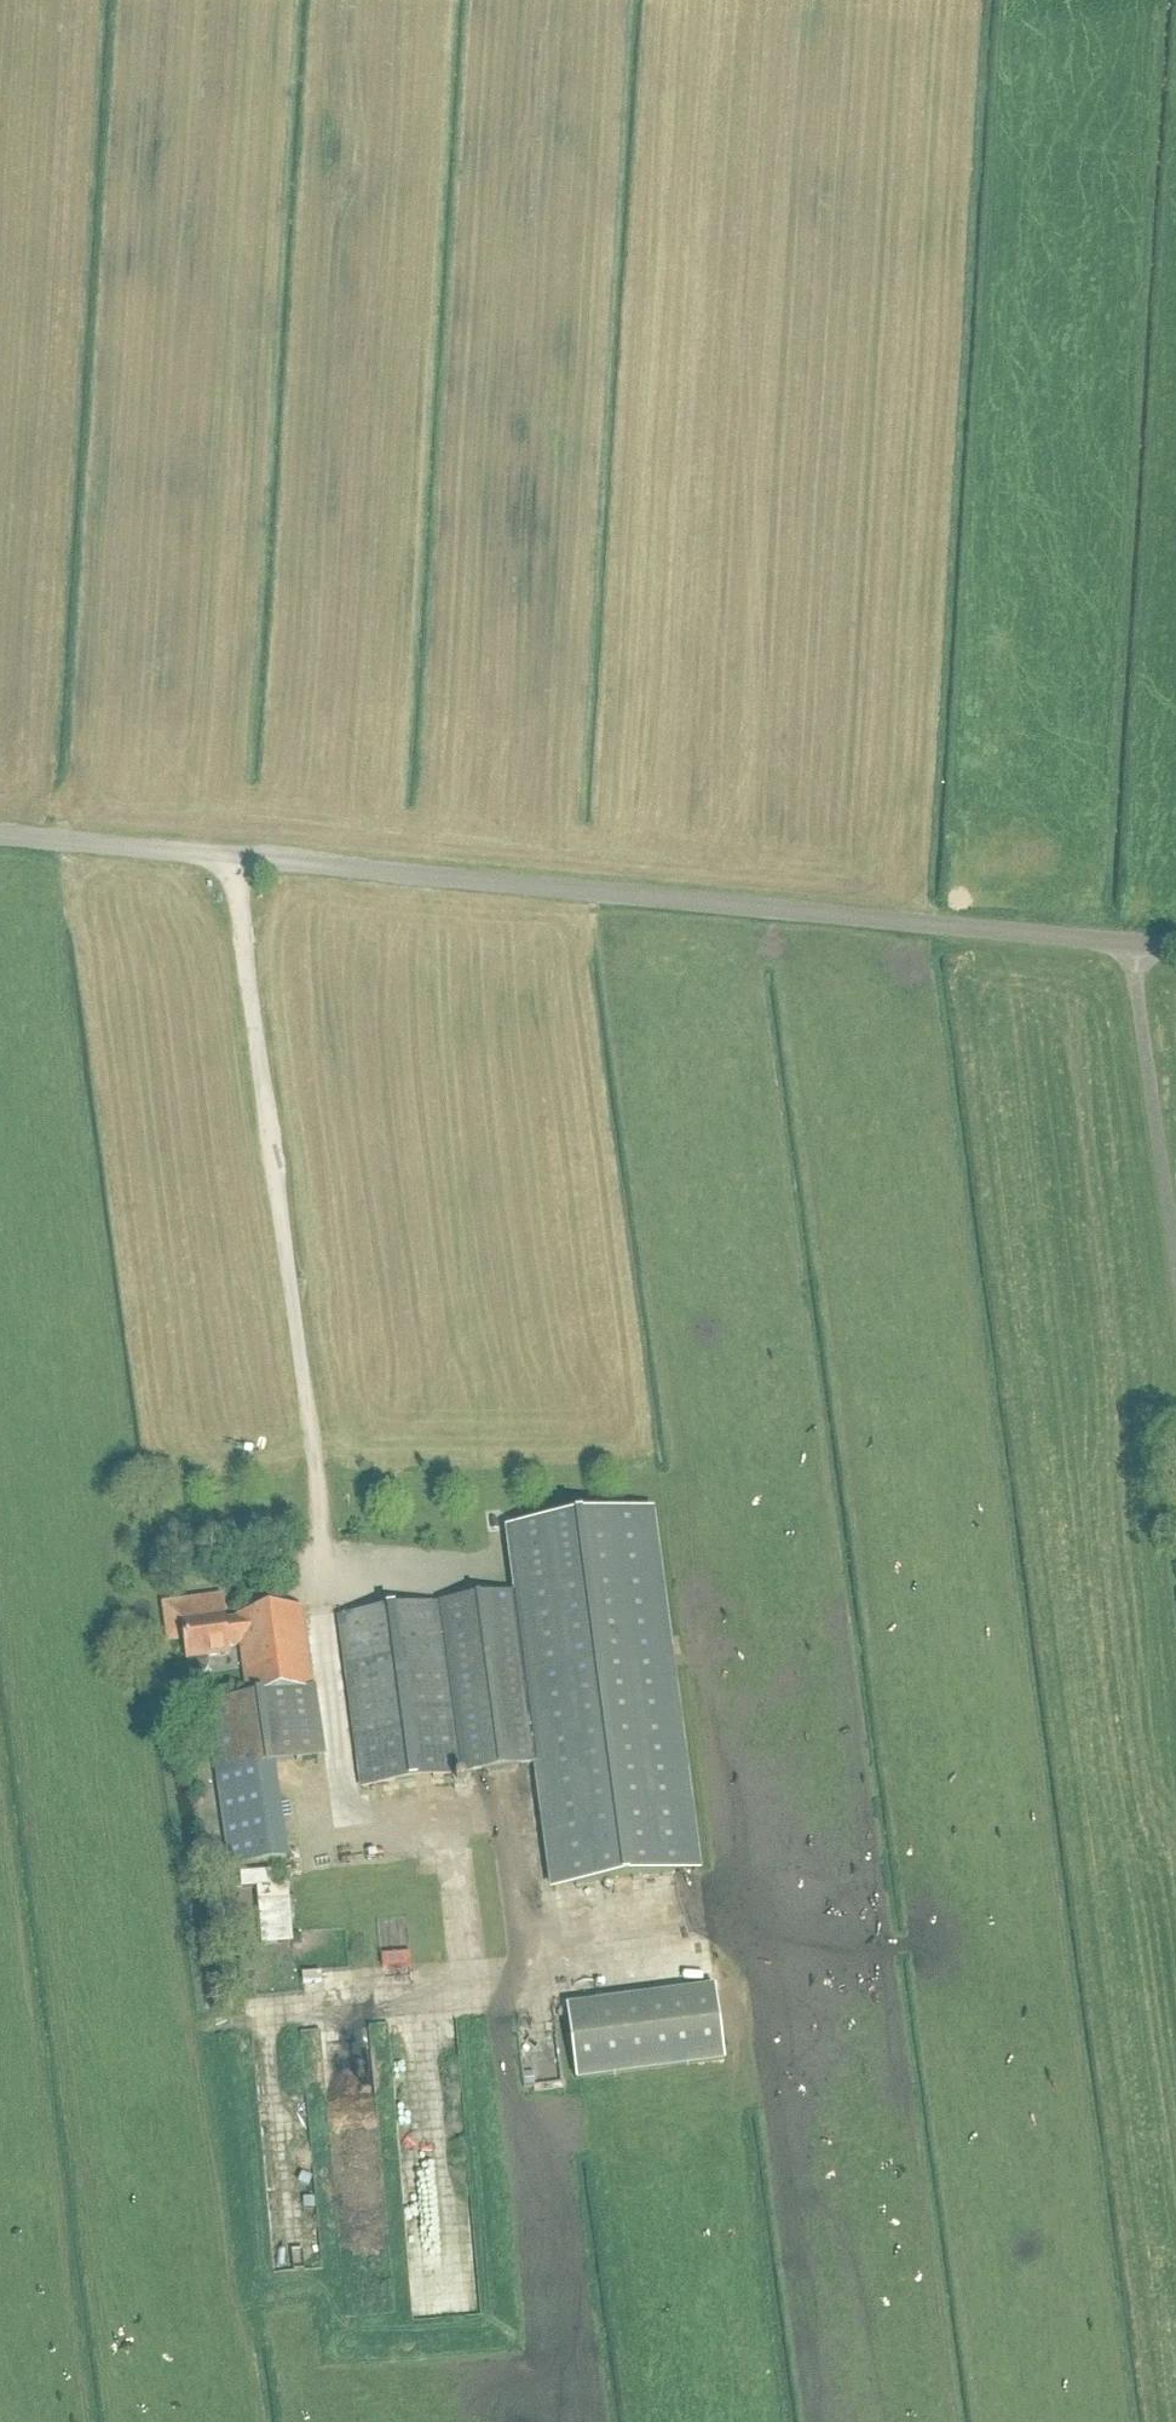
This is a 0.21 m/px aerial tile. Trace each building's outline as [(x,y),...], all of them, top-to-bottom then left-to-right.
[(362,1788),(537,1765),(554,1892),(697,1873),(649,1512),(506,1531),(515,1595),(340,1619),(362,1788)] [(240,1647),(247,1700),(206,1705),(228,1868),(285,1860),(273,1766),(321,1760),(301,1610),(236,1618),(236,1621),(223,1623),(223,1620),(182,1626),(187,1662),(189,1672),(195,1676),(204,1674),(208,1670),(207,1659),(230,1656),(229,1649),(240,1647)] [(261,1947),(292,1945),(288,1887),(273,1888),(272,1873),(240,1876),(241,1891),(257,1890),(261,1947)] [(566,2010),(576,2083),(724,2063),(715,1991),(566,2010)] [(419,2276),(417,2276),(416,2260),(406,2241),(385,2242),(378,2230),(407,2215),(406,2208),(431,2206),(419,2028),(411,2013),(396,2014),(404,2139),(355,2142),(353,2099),(366,2092),(352,2092),(347,2018),(326,2019),(336,2177),(297,2179),(298,2202),(305,2215),(306,2228),(366,2224),(371,2301),(421,2298),(419,2276)]
